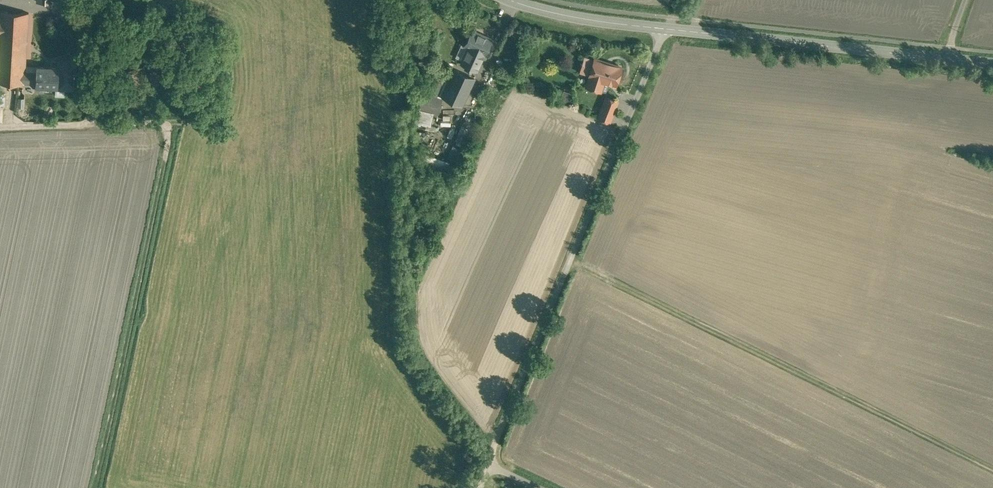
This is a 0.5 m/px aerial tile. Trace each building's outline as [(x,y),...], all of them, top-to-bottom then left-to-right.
[(0,11),(0,12),(0,14),(0,52),(1,52),(26,54),(28,13),(0,11)] [(472,30),(464,46),(465,46),(469,48),(461,64),(477,71),(484,55),(485,56),(492,39),(491,39),(491,40),(472,31),(472,30)] [(1,52),(0,64),(0,83),(24,84),(24,83),(25,72),(26,54),(1,52)] [(621,68),(595,59),(589,77),(590,77),(587,87),(589,88),(590,90),(594,91),(595,90),(600,92),(600,91),(598,90),(601,81),(616,85),(621,68)] [(142,60),(126,65),(129,75),(145,70),(142,60)] [(68,63),(58,63),(58,68),(59,68),(58,85),(64,86),(64,89),(77,89),(79,61),(68,61),(68,63)] [(37,67),(36,73),(25,72),(24,83),(36,84),(36,85),(36,86),(37,86),(36,88),(39,91),(43,91),(46,89),(46,86),(58,87),(58,85),(59,68),(58,68),(37,67)] [(474,79),(458,71),(452,83),(452,84),(461,88),(468,91),(474,79)] [(461,88),(452,84),(452,83),(450,82),(448,87),(447,87),(444,94),(455,100),(461,88)] [(442,98),(421,93),(417,108),(438,113),(442,98)] [(606,98),(598,118),(610,123),(618,102),(606,98)]
